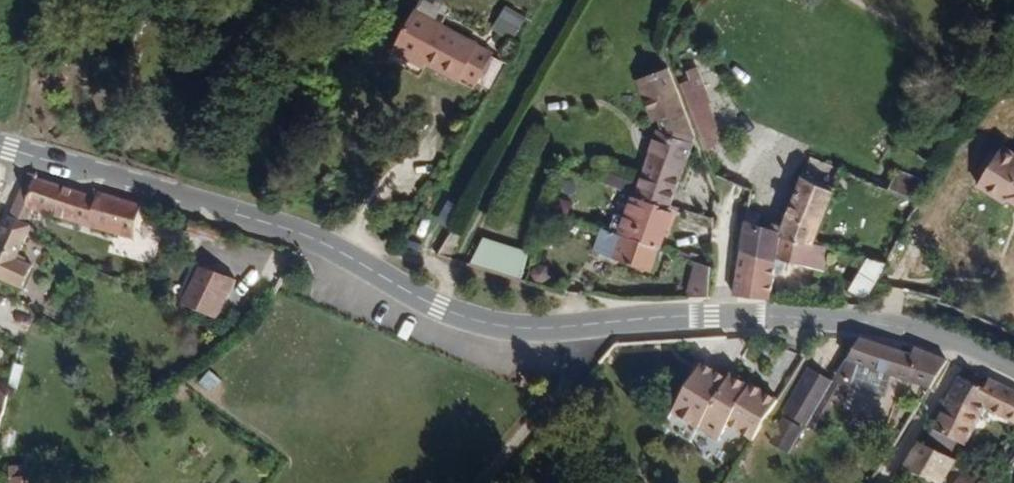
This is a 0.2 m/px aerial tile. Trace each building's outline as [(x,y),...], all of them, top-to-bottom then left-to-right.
[(431,0),(416,0),(399,29),(462,64),(466,59),(479,67),(496,37),(431,0)] [(501,6),(492,28),(517,37),(525,15),(501,6)] [(745,110),(731,95),(693,57),(686,65),(691,69),(676,82),(722,131),(745,110)] [(670,190),(695,126),(688,123),(689,117),(646,70),(622,89),(647,120),(656,118),(655,126),(639,166),(609,154),(602,165),(632,176),(670,190)] [(1005,145),(976,190),(1004,205),(1011,198),(1013,200),(1013,151),(1005,145)] [(921,196),(934,175),(901,162),(891,181),(921,196)] [(134,242),(146,206),(97,190),(95,196),(44,179),(46,174),(24,167),(7,216),(26,224),(32,207),(134,242)] [(825,235),(847,186),(816,170),(792,223),(825,235)] [(663,234),(675,199),(670,190),(632,176),(623,198),(613,195),(607,211),(658,232),(663,234)] [(787,247),(790,226),(792,223),(774,221),(771,200),(759,197),(751,237),(787,247)] [(658,232),(607,211),(598,208),(588,231),(651,254),(658,232)] [(31,226),(26,224),(7,216),(0,233),(0,252),(17,259),(31,226)] [(826,261),(836,240),(825,235),(792,223),(790,226),(787,247),(826,261)] [(471,261),(519,278),(529,250),(480,233),(471,261)] [(779,278),(787,247),(751,237),(742,282),(817,291),(820,281),(779,278)] [(32,265),(17,259),(0,252),(0,280),(22,289),(32,265)] [(716,270),(721,256),(708,252),(702,281),(716,279),(716,270)] [(871,292),(888,259),(877,255),(861,286),(871,292)] [(197,266),(180,304),(217,320),(234,282),(197,266)] [(887,375),(896,355),(857,339),(835,377),(845,381),(847,377),(877,391),(880,390),(887,375)] [(928,393),(946,361),(912,347),(905,359),(896,355),(887,375),(928,393)] [(806,428),(834,380),(808,365),(780,413),(806,428)] [(698,430),(727,380),(702,366),(665,430),(690,445),(698,430)] [(210,394),(221,379),(207,369),(196,383),(210,394)] [(998,378),(995,384),(971,373),(943,429),(974,445),(993,408),(1013,421),(1013,387),(998,378)] [(754,442),(778,401),(731,374),(727,380),(698,430),(715,440),(724,425),(754,442)] [(9,395),(0,392),(0,423),(9,395)] [(788,454),(803,430),(781,417),(767,441),(788,454)] [(951,482),(966,453),(935,436),(920,464),(951,482)] [(982,464),(975,462),(968,462),(957,482),(1013,482),(982,464)] [(31,466),(9,466),(9,482),(31,482),(31,466)]
